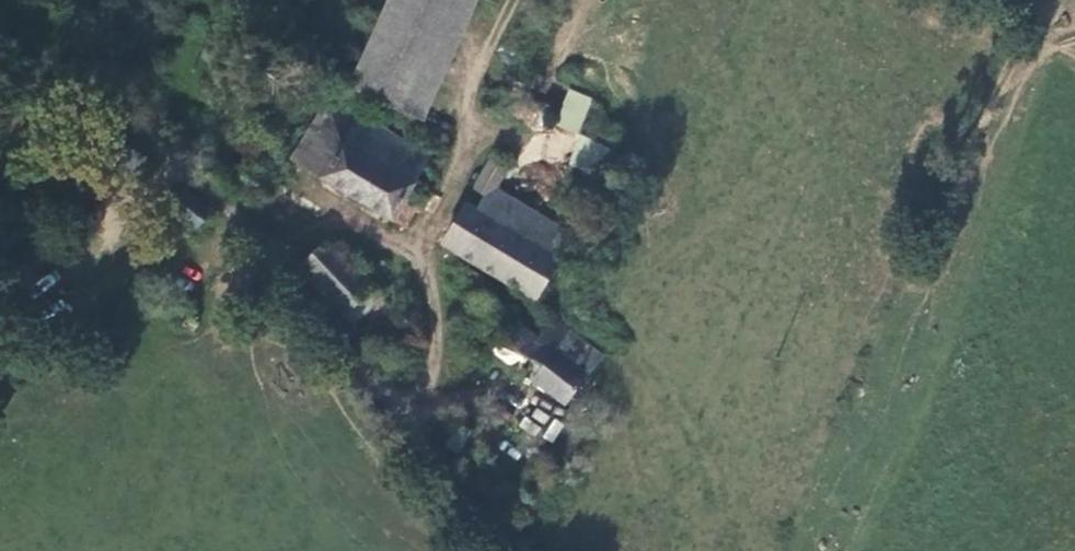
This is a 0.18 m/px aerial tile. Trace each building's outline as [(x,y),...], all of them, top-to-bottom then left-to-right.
[(481,0),(391,0),(352,87),(426,120),(481,0)] [(580,135),(591,96),(566,89),(555,128),(580,135)] [(342,107),(328,100),(293,161),(303,167),(407,230),(423,205),(411,198),(433,157),(360,115),(358,118),(342,107)] [(545,121),(522,108),(517,119),(539,132),(545,121)] [(570,166),(594,176),(606,146),(583,136),(570,166)] [(119,138),(117,145),(109,163),(142,182),(156,159),(119,138)] [(478,189),(493,198),(501,187),(514,166),(497,156),(478,189)] [(303,167),(293,161),(283,175),(294,181),(303,167)] [(484,212),(564,260),(578,235),(501,187),(493,198),(484,212)] [(217,213),(186,190),(170,213),(199,235),(217,213)] [(539,301),(550,283),(564,260),(484,212),(469,204),(446,245),(539,301)] [(348,317),(376,290),(329,242),(301,268),(348,317)] [(348,317),(358,327),(385,299),(376,290),(348,317)] [(503,332),(517,313),(502,304),(489,324),(503,332)] [(201,320),(191,315),(185,325),(195,332),(201,320)] [(517,322),(495,350),(566,406),(606,358),(558,320),(542,341),(517,322)] [(477,343),(487,349),(490,346),(497,334),(488,329),(477,343)] [(461,450),(472,433),(462,426),(451,443),(461,450)]
